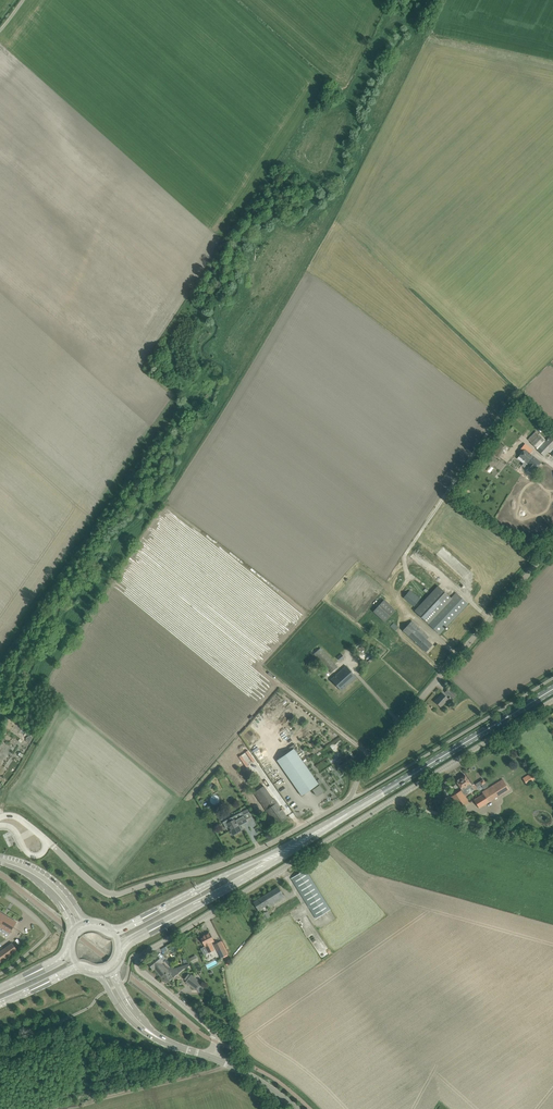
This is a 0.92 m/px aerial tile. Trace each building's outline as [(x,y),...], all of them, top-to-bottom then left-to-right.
[(540,435),(536,431),(528,439),(532,443),(540,435)] [(546,441),(538,450),(544,456),(549,452),(552,448),(552,434),(546,441)] [(532,443),(531,444),(537,449),(545,440),(540,435),(532,443)] [(493,454),(499,458),(502,452),(507,454),(508,451),(502,448),(504,445),(500,443),(493,454)] [(530,453),(532,450),(525,444),(522,449),(524,451),(519,456),(525,461),(527,463),(533,456),(530,453)] [(525,461),(522,465),(526,468),(531,472),(534,468),(535,470),(541,463),(533,456),(527,463),(525,461)] [(518,471),(526,478),(530,473),(522,467),(518,471)] [(415,610),(428,623),(451,599),(437,586),(415,610)] [(404,598),(414,606),(420,598),(410,590),(404,598)] [(468,604),(464,600),(456,593),(451,599),(428,623),(439,634),(468,604)] [(373,611),(385,622),(396,610),(384,600),(373,611)] [(429,637),(425,633),(412,621),(403,631),(426,652),(433,645),(427,639),(429,637)] [(399,628),(394,623),(390,626),(396,631),(399,628)] [(373,657),(370,653),(361,643),(353,649),(365,664),(373,657)] [(338,667),(333,661),(321,647),(314,654),(331,673),(338,667)] [(357,677),(353,673),(347,666),(331,679),(341,691),(357,677)] [(445,692),(452,699),(456,694),(449,688),(445,692)] [(449,699),(447,697),(443,693),(439,697),(440,697),(436,702),(435,701),(441,707),(449,699)] [(277,760),(302,796),(313,788),(314,789),(313,789),(315,793),(316,792),(317,794),(319,793),(320,794),(324,791),(320,785),(319,785),(318,784),(319,784),(294,748),(277,760)] [(523,777),(527,783),(535,779),(531,773),(523,777)] [(473,787),(467,779),(465,774),(461,777),(461,778),(457,781),(462,790),(451,796),(459,809),(469,803),(463,794),(467,792),(467,790),(473,787)] [(474,800),(479,808),(509,789),(503,779),(483,792),(484,794),(474,800)] [(484,779),(477,783),(480,790),(488,785),(484,779)] [(264,786),(254,793),(257,798),(267,790),(264,786)] [(288,817),(284,812),(275,799),(264,807),(276,825),(288,817)] [(241,830),(239,825),(242,824),(247,822),(244,815),(249,812),(248,809),(242,812),(243,815),(231,821),(230,819),(224,822),(227,828),(229,827),(230,829),(230,830),(231,830),(233,834),(241,830)] [(330,909),(309,874),(306,870),(292,878),(294,883),(316,918),(330,909)] [(285,897),(281,891),(278,887),(254,902),(259,910),(267,905),(269,907),(285,897)] [(290,910),(301,903),(297,896),(277,909),(281,916),(290,910)] [(262,914),(265,920),(271,916),(268,911),(262,914)] [(0,925),(0,929),(9,934),(17,922),(3,913),(0,918),(0,919),(1,920),(0,922),(0,925)] [(214,941),(212,937),(210,932),(203,936),(204,937),(202,938),(205,946),(206,945),(209,952),(214,950),(211,943),(214,941)] [(227,954),(221,941),(215,944),(222,957),(227,954)] [(0,963),(18,950),(13,942),(0,951),(0,963)] [(169,969),(157,954),(148,962),(154,969),(161,976),(169,969)] [(198,960),(196,955),(190,958),(192,963),(198,960)] [(161,976),(166,983),(174,976),(169,969),(161,976)] [(186,981),(196,989),(202,982),(191,974),(189,977),(186,981)]
